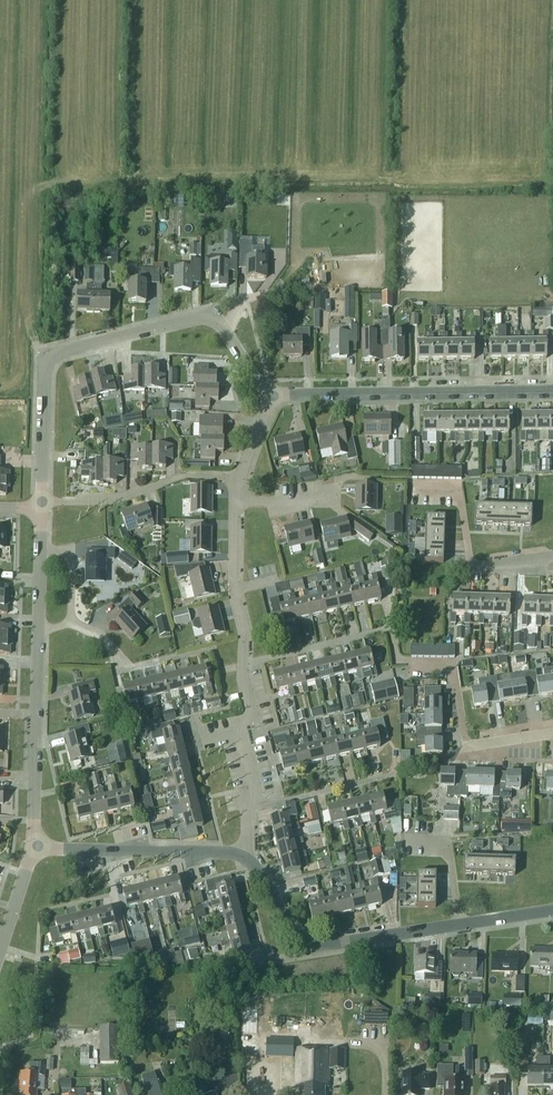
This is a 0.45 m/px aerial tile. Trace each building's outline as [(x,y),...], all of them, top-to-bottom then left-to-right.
[(184,209),(173,210),(174,224),(184,223),(184,209)] [(228,243),(237,243),(237,232),(231,232),(230,236),(228,235),(228,243)] [(247,278),(266,279),(266,268),(264,268),(264,259),(252,258),(253,238),(240,238),(239,265),(248,265),(247,278)] [(198,256),(198,245),(190,245),(190,256),(198,256)] [(111,273),(118,273),(118,252),(106,252),(106,259),(111,259),(111,273)] [(206,258),(205,272),(211,272),(211,287),(226,287),(227,272),(236,272),(237,255),(227,255),(226,264),(220,264),(220,258),(206,258)] [(191,270),(184,270),(184,264),(170,264),(170,277),(175,277),(175,292),(191,292),(191,283),(200,283),(200,261),(191,261),(191,270)] [(95,284),(102,284),(104,283),(105,281),(104,280),(104,266),(95,266),(95,284)] [(71,282),(79,282),(79,268),(72,268),(71,282)] [(128,303),(146,303),(146,284),(159,284),(160,269),(139,269),(139,282),(129,282),(128,303)] [(86,281),(94,281),(94,270),(86,270),(86,281)] [(87,313),(93,313),(94,285),(87,285),(86,295),(78,294),(77,311),(87,311),(87,313)] [(94,285),(93,313),(100,313),(100,312),(110,312),(110,295),(101,295),(101,285),(94,285)] [(382,293),(382,308),(392,308),(392,293),(382,293)] [(327,311),(327,295),(316,295),(316,311),(327,311)] [(355,319),(355,313),(354,297),(346,297),(346,313),(346,319),(355,319)] [(314,298),(306,298),(306,308),(313,308),(314,298)] [(532,309),(532,316),(552,316),(552,307),(545,307),(545,309),(532,309)] [(411,326),(419,326),(419,315),(411,314),(411,326)] [(382,323),(382,330),(383,348),(383,361),(403,360),(403,332),(390,332),(389,318),(382,318),(382,323)] [(383,361),(383,348),(382,330),(382,323),(375,323),(375,333),(362,333),(362,361),(376,361),(383,361)] [(356,343),(356,326),(346,326),(346,335),(331,335),(331,358),(347,358),(347,343),(356,343)] [(490,359),(504,359),(504,341),(506,341),(506,326),(497,326),(498,336),(501,336),(501,342),(489,342),(490,359)] [(283,340),(283,357),(302,357),(301,347),(310,347),(309,329),(296,329),(296,340),(283,340)] [(515,341),(506,341),(504,341),(504,359),(518,359),(518,341),(520,341),(520,332),(515,332),(515,341)] [(520,341),(518,341),(518,359),(532,358),(532,341),(534,341),(534,332),(529,332),(529,341),(520,341)] [(543,341),(534,341),(532,341),(532,358),(546,358),(546,342),(548,342),(548,332),(543,332),(543,341)] [(417,360),(432,360),(432,342),(433,342),(433,333),(428,333),(428,342),(417,343),(417,360)] [(432,360),(446,360),(446,342),(448,342),(447,333),(442,333),(442,342),(433,342),(432,342),(432,360)] [(462,342),(461,333),(456,333),(456,342),(448,342),(446,342),(446,360),(460,359),(459,342),(462,342)] [(470,342),(462,342),(459,342),(460,359),(474,359),(474,342),(476,342),(475,333),(470,333),(470,342)] [(216,386),(217,373),(208,373),(209,365),(194,365),(194,373),(196,373),(196,386),(194,386),(193,386),(196,386),(216,387),(216,386)] [(165,375),(158,375),(158,367),(144,367),(144,369),(145,369),(144,390),(145,390),(145,387),(157,388),(157,390),(165,390),(165,375)] [(131,389),(144,390),(144,392),(145,392),(145,390),(144,390),(145,369),(144,369),(131,369),(131,377),(123,377),(123,392),(131,392),(131,389)] [(91,376),(96,396),(96,394),(108,391),(108,393),(116,391),(113,377),(106,379),(103,371),(90,374),(90,376),(91,376)] [(84,402),(83,399),(95,396),(96,399),(97,398),(96,396),(91,376),(90,376),(77,380),(80,388),(72,390),(76,404),(84,402)] [(195,399),(195,407),(209,408),(210,400),(218,401),(219,386),(216,386),(216,387),(196,386),(198,386),(197,399),(195,399)] [(169,401),(169,410),(183,410),(183,401),(169,401)] [(534,441),(539,441),(539,432),(548,432),(550,432),(550,414),(536,415),(536,432),(534,432),(534,441)] [(125,426),(123,415),(114,417),(116,428),(125,426)] [(452,433),(450,433),(450,442),(455,442),(455,433),(464,433),(466,433),(466,415),(452,416),(452,433)] [(480,415),(466,415),(466,433),(464,433),(464,442),(469,442),(469,433),(478,433),(480,432),(480,415)] [(494,432),(494,415),(480,415),(480,432),(478,433),(478,442),(483,442),(483,432),(492,432),(494,432)] [(492,442),(497,441),(497,432),(509,432),(508,415),(494,415),(494,432),(492,432),(492,442)] [(525,432),(534,432),(536,432),(536,415),(522,415),(522,431),(520,431),(520,441),(525,441),(525,432)] [(125,417),(126,425),(133,423),(132,416),(125,417)] [(199,437),(199,438),(201,438),(201,437),(222,438),(222,417),(200,416),(199,424),(201,424),(201,437),(199,437)] [(364,416),(364,435),(391,435),(391,416),(389,416),(364,416)] [(424,432),(422,432),(422,442),(427,442),(427,433),(436,433),(438,433),(438,416),(424,416),(424,432)] [(438,433),(436,433),(436,442),(441,442),(441,433),(450,433),(452,433),(452,416),(438,416),(438,433)] [(346,454),(348,460),(357,458),(353,438),(346,440),(343,426),(316,431),(320,450),(332,447),(334,456),(346,454)] [(104,431),(94,431),(94,439),(103,439),(104,431)] [(292,462),(296,461),(297,459),(296,455),(304,453),(300,435),(274,441),(278,459),(289,457),(290,461),(292,462)] [(215,452),(224,452),(224,438),(222,438),(201,437),(201,438),(203,438),(203,451),(201,451),(200,459),(215,459),(215,452)] [(411,439),(411,461),(420,461),(420,439),(411,439)] [(389,442),(389,467),(401,467),(401,442),(389,442)] [(166,459),(173,460),(173,445),(165,445),(165,447),(152,447),(152,445),(152,447),(152,468),(166,468),(166,459)] [(139,449),(139,447),(131,447),(131,461),(138,461),(138,470),(152,470),(152,468),(152,447),(152,449),(139,449)] [(89,485),(103,485),(103,460),(89,460),(89,462),(82,462),(82,479),(89,479),(89,485)] [(116,463),(103,462),(103,460),(103,485),(108,486),(108,483),(116,483),(117,477),(124,477),(124,460),(116,460),(116,463)] [(524,465),(524,472),(535,472),(535,460),(529,460),(524,465)] [(299,466),(301,479),(317,476),(314,463),(299,466)] [(6,495),(6,487),(9,487),(10,471),(0,471),(0,495),(6,495)] [(357,512),(375,512),(376,485),(357,485),(357,512)] [(192,514),(211,514),(211,487),(192,487),(192,514)] [(121,514),(127,532),(151,524),(151,523),(153,522),(153,528),(161,528),(162,510),(153,509),(153,510),(149,510),(147,505),(121,514)] [(473,505),(472,524),(484,524),(485,505),(473,505)] [(485,505),(484,524),(495,525),(496,506),(485,505)] [(495,525),(506,525),(507,506),(496,506),(495,525)] [(518,507),(507,506),(506,525),(517,526),(518,507)] [(518,507),(517,526),(529,526),(530,507),(518,507)] [(388,517),(388,535),(401,535),(401,517),(388,517)] [(351,536),(346,518),(320,524),(324,543),(349,537),(351,536)] [(351,528),(370,542),(377,533),(357,520),(351,528)] [(185,521),(185,530),(192,530),(191,554),(210,554),(210,527),(200,527),(200,521),(185,521)] [(314,541),(310,522),(284,529),(288,547),(314,541)] [(425,539),(444,540),(444,528),(425,528),(425,539)] [(425,551),(444,551),(444,540),(425,539),(425,551)] [(106,559),(114,559),(115,550),(95,550),(95,556),(87,556),(86,583),(105,583),(106,559)] [(312,552),(315,566),(324,564),(320,551),(312,552)] [(424,562),(443,562),(444,551),(425,551),(424,562)] [(137,562),(122,552),(117,559),(132,569),(137,562)] [(166,554),(168,565),(182,564),(181,553),(166,554)] [(392,580),(388,561),(380,562),(384,582),(392,580)] [(443,562),(424,562),(424,573),(443,574),(443,562)] [(174,566),(177,579),(190,576),(196,600),(214,595),(208,569),(197,572),(196,564),(174,566)] [(357,578),(363,577),(360,564),(354,566),(357,578)] [(338,593),(335,593),(340,610),(353,607),(349,590),(351,589),(349,580),(346,581),(343,569),(335,571),(338,580),(340,579),(343,591),(338,593)] [(325,580),(323,574),(317,575),(318,582),(325,580)] [(363,587),(367,603),(381,600),(379,591),(384,590),(382,582),(378,583),(376,574),(371,575),(373,584),(365,586),(363,587)] [(360,587),(351,589),(349,590),(353,607),(367,603),(363,587),(365,586),(363,577),(358,578),(360,587)] [(289,582),(290,588),(303,585),(302,578),(289,582)] [(332,594),(323,596),(322,596),(326,613),(340,610),(335,593),(338,593),(335,584),(330,585),(332,594)] [(318,597),(310,599),(308,600),(312,617),(326,613),(322,596),(323,596),(321,587),(316,588),(318,597)] [(305,601),(296,603),(294,603),(298,620),(312,617),(308,600),(310,599),(308,590),(303,592),(305,601)] [(144,602),(135,592),(128,598),(129,599),(118,608),(122,613),(114,620),(133,640),(146,627),(130,609),(135,605),(138,608),(144,602)] [(294,603),(296,603),(294,594),(289,595),(291,604),(280,607),(278,597),(269,600),(273,614),(281,611),(284,623),(298,620),(294,603)] [(450,613),(450,623),(455,623),(455,614),(464,614),(467,614),(467,597),(453,596),(452,613),(450,613)] [(464,614),(464,623),(469,623),(469,614),(478,615),(481,615),(481,597),(467,597),(467,614),(464,614)] [(495,615),(495,598),(481,597),(481,615),(478,615),(478,624),(483,624),(483,615),(492,615),(495,615)] [(495,598),(495,615),(492,615),(492,624),(497,624),(497,615),(509,616),(510,598),(495,598)] [(526,616),(536,616),(538,617),(538,599),(524,599),(524,615),(521,615),(521,625),(526,625),(526,616)] [(535,626),(541,626),(541,617),(550,617),(552,617),(552,600),(538,599),(538,617),(536,616),(535,626)] [(205,638),(224,633),(217,607),(199,611),(201,619),(196,620),(193,624),(194,628),(199,629),(203,628),(205,638)] [(172,613),(175,626),(191,622),(188,609),(172,613)] [(11,640),(11,627),(0,626),(0,640),(11,640)] [(160,628),(162,636),(170,634),(168,626),(160,628)] [(523,633),(514,633),(514,646),(523,646),(523,633)] [(0,640),(0,654),(10,654),(11,640),(0,640)] [(369,651),(355,654),(360,671),(362,671),(370,669),(372,677),(377,676),(375,667),(373,667),(369,651)] [(355,654),(342,658),(346,674),(348,674),(357,672),(359,681),(364,679),(362,671),(360,671),(355,654)] [(342,658),(328,661),(332,678),(334,677),(343,675),(345,684),(350,683),(348,674),(346,674),(342,658)] [(328,661),(314,664),(318,681),(320,681),(329,678),(331,687),(336,686),(334,677),(332,678),(328,661)] [(314,664),(300,668),(304,684),(306,684),(315,682),(317,691),(322,690),(320,681),(318,681),(314,664)] [(205,667),(191,671),(195,687),(197,687),(206,685),(208,694),(213,692),(211,683),(209,683),(208,680),(215,679),(212,667),(206,669),(205,667)] [(300,668),(287,671),(291,688),(293,687),(301,685),(303,694),(308,693),(306,684),(304,684),(300,668)] [(536,671),(529,672),(533,695),(539,694),(539,696),(552,694),(549,669),(543,670),(545,679),(537,680),(536,671)] [(182,691),(184,690),(192,688),(195,697),(200,696),(197,687),(195,687),(191,671),(178,674),(182,691)] [(291,688),(287,671),(273,674),(277,691),(288,688),(290,697),(295,696),(293,687),(291,688)] [(510,675),(511,684),(513,700),(527,698),(526,696),(533,695),(529,672),(510,675)] [(186,699),(184,690),(182,691),(178,674),(164,677),(168,694),(170,693),(179,691),(181,700),(186,699)] [(503,676),(490,678),(493,701),(500,700),(500,702),(513,700),(511,684),(504,685),(503,676)] [(172,702),(170,693),(168,694),(164,677),(150,681),(154,697),(156,697),(165,695),(167,704),(172,702)] [(493,701),(490,678),(478,680),(479,689),(471,690),(474,706),(488,704),(487,702),(493,701)] [(94,716),(88,692),(96,691),(93,681),(75,685),(77,692),(69,694),(75,721),(94,716)] [(159,706),(156,697),(154,697),(150,681),(137,684),(141,701),(143,700),(151,698),(154,707),(159,706)] [(395,682),(371,688),(375,703),(398,698),(395,682)] [(144,707),(143,700),(141,701),(137,684),(123,687),(127,704),(138,701),(140,710),(142,719),(147,718),(144,709),(145,709),(144,707)] [(424,688),(425,715),(441,714),(441,701),(439,701),(438,688),(424,688)] [(404,689),(404,700),(413,700),(412,689),(404,689)] [(362,696),(354,698),(357,707),(364,705),(362,696)] [(343,699),(345,710),(352,709),(349,697),(343,699)] [(221,707),(219,698),(205,701),(207,710),(221,707)] [(193,704),(196,713),(203,711),(201,702),(193,704)] [(388,704),(391,716),(397,715),(394,703),(388,704)] [(333,707),(326,709),(327,715),(335,713),(333,707)] [(287,709),(291,724),(299,722),(295,708),(287,709)] [(297,712),(299,721),(306,720),(303,710),(297,712)] [(416,728),(416,735),(439,734),(439,728),(441,728),(441,714),(425,715),(425,728),(416,728)] [(366,750),(380,747),(378,739),(385,737),(381,719),(375,721),(370,722),(372,731),(364,733),(362,733),(366,750)] [(314,721),(306,723),(307,730),(316,728),(314,721)] [(74,765),(77,766),(79,766),(81,763),(80,761),(90,759),(84,735),(90,733),(88,724),(72,728),(74,735),(66,737),(72,763),(74,763),(74,765)] [(357,728),(349,730),(350,736),(348,737),(352,754),(366,750),(362,733),(364,733),(362,724),(357,725),(357,728)] [(164,738),(165,745),(166,747),(183,743),(179,729),(163,733),(161,727),(151,729),(154,740),(164,738)] [(345,738),(337,740),(335,740),(339,757),(352,754),(348,737),(350,736),(349,730),(348,727),(343,729),(345,738)] [(289,736),(290,736),(288,728),(273,732),(274,739),(286,737),(287,743),(288,742),(291,742),(289,736)] [(323,743),(321,744),(325,760),(339,757),(335,740),(337,740),(335,731),(330,732),(332,741),(323,743)] [(318,744),(309,747),(307,747),(311,764),(325,760),(321,744),(323,743),(320,734),(315,735),(318,744)] [(439,734),(416,735),(416,746),(425,746),(425,755),(442,754),(442,741),(439,741),(439,734)] [(304,748),(295,750),(293,750),(297,767),(311,764),(307,747),(309,747),(307,738),(302,739),(304,748)] [(293,750),(295,750),(293,741),(291,742),(288,742),(290,751),(273,755),(276,766),(282,765),(284,771),(297,767),(293,750)] [(167,753),(169,759),(169,761),(186,757),(183,743),(166,747),(165,745),(156,747),(158,755),(167,753)] [(120,753),(123,762),(132,759),(130,751),(120,753)] [(170,764),(172,773),(173,775),(189,770),(186,757),(169,761),(169,759),(160,761),(161,766),(170,764)] [(139,783),(144,781),(142,770),(136,772),(139,783)] [(175,787),(176,789),(193,784),(189,770),(173,775),(172,773),(163,775),(164,780),(173,778),(175,787)] [(447,796),(460,797),(461,773),(454,773),(454,771),(441,770),(440,787),(447,787),(447,796)] [(467,788),(480,788),(480,772),(467,771),(467,774),(461,773),(460,797),(467,797),(467,788)] [(492,798),(499,798),(500,775),(494,775),(494,772),(480,772),(480,788),(493,789),(492,798)] [(91,775),(94,789),(101,787),(98,773),(91,775)] [(500,775),(499,798),(511,799),(511,789),(520,790),(520,773),(507,773),(506,775),(500,775)] [(120,811),(134,807),(130,791),(132,791),(130,781),(125,782),(127,791),(118,793),(116,794),(120,811)] [(120,811),(116,794),(118,793),(116,784),(111,786),(113,795),(105,797),(103,797),(107,814),(120,811)] [(167,789),(167,791),(168,794),(177,792),(179,800),(179,802),(196,798),(193,784),(176,789),(175,787),(167,789)] [(100,798),(91,800),(89,801),(93,817),(107,814),(103,797),(105,797),(102,788),(97,789),(100,798)] [(89,801),(91,800),(89,791),(84,792),(86,801),(75,804),(79,821),(93,817),(89,801)] [(375,814),(383,812),(385,821),(397,818),(393,800),(384,802),(382,795),(368,798),(373,815),(375,814)] [(180,805),(182,814),(183,816),(199,812),(196,798),(179,802),(179,800),(170,802),(171,807),(180,805)] [(370,815),(372,824),(377,823),(375,814),(373,815),(368,798),(355,801),(359,818),(361,818),(370,815)] [(411,807),(411,812),(417,813),(417,803),(411,802),(412,798),(405,798),(405,803),(410,804),(410,807),(411,807)] [(357,825),(358,828),(363,826),(361,818),(359,818),(355,801),(341,805),(345,821),(347,821),(353,819),(354,822),(357,825)] [(270,819),(274,833),(290,828),(290,826),(288,818),(297,816),(294,802),(276,807),(279,816),(270,819)] [(342,822),(344,831),(349,830),(347,821),(345,821),(341,805),(327,808),(331,825),(342,822)] [(444,807),(443,820),(458,821),(459,807),(444,807)] [(154,815),(153,809),(146,810),(148,817),(154,815)] [(203,826),(199,812),(183,816),(182,814),(173,816),(175,821),(183,819),(186,828),(178,830),(181,840),(198,836),(196,827),(203,826)] [(501,821),(501,830),(530,831),(530,822),(501,821)] [(159,830),(158,823),(151,825),(153,831),(159,830)] [(274,833),(277,846),(294,842),(293,840),(291,831),(300,829),(299,824),(290,826),(290,828),(274,833)] [(309,836),(321,833),(319,825),(307,828),(309,836)] [(277,846),(280,860),(297,856),(296,854),(294,845),(303,843),(302,838),(293,840),(294,842),(277,846)] [(297,856),(280,860),(284,874),(300,870),(298,859),(307,856),(305,851),(296,854),(297,856)] [(366,853),(356,855),(357,862),(367,860),(366,853)] [(477,857),(464,857),(463,873),(476,874),(477,857)] [(477,857),(476,874),(489,874),(490,858),(477,857)] [(370,863),(373,877),(391,873),(387,858),(370,863)] [(489,874),(502,875),(502,858),(490,858),(489,874)] [(515,859),(502,858),(502,875),(515,875),(515,859)] [(436,873),(417,873),(417,879),(417,884),(436,885),(436,873)] [(219,900),(220,902),(237,898),(233,884),(227,885),(225,877),(208,881),(210,888),(207,888),(209,893),(211,893),(213,901),(219,900)] [(302,880),(304,888),(316,885),(314,877),(302,880)] [(178,878),(164,881),(168,898),(170,897),(179,895),(181,904),(186,903),(184,894),(182,894),(178,878)] [(368,908),(382,905),(378,888),(379,888),(377,879),(369,880),(372,889),(366,891),(364,891),(368,908)] [(172,906),(170,897),(168,898),(164,881),(150,885),(154,901),(157,901),(165,899),(167,908),(170,907),(172,906)] [(366,891),(363,882),(358,883),(361,892),(352,894),(350,895),(354,911),(368,908),(364,891),(366,891)] [(436,885),(417,884),(416,895),(436,896),(436,885)] [(150,885),(137,888),(141,905),(143,904),(152,902),(154,911),(159,910),(157,901),(154,901),(150,885)] [(347,895),(338,897),(336,898),(340,915),(354,911),(350,895),(352,894),(350,885),(345,887),(347,895)] [(141,905),(137,888),(123,891),(127,908),(138,905),(140,914),(145,913),(143,904),(141,905)] [(336,889),(334,889),(331,890),(333,899),(325,901),(323,901),(327,918),(340,915),(336,898),(338,897),(336,889)] [(323,901),(325,901),(323,892),(318,893),(320,902),(309,905),(313,922),(327,918),(323,901)] [(416,895),(416,907),(435,907),(436,896),(416,895)] [(240,911),(237,898),(220,902),(219,900),(213,901),(211,902),(212,907),(221,905),(223,913),(223,915),(240,911)] [(195,907),(198,918),(204,916),(202,905),(195,907)] [(111,908),(97,911),(101,928),(103,928),(112,926),(114,934),(124,932),(121,920),(114,921),(111,908)] [(97,911),(83,915),(87,932),(89,931),(98,929),(100,938),(105,937),(103,928),(101,928),(97,911)] [(224,918),(226,927),(227,929),(243,925),(240,911),(223,915),(223,913),(214,916),(215,921),(224,918)] [(83,915),(70,918),(74,935),(76,934),(84,932),(87,941),(92,940),(89,931),(87,932),(83,915)] [(78,943),(76,934),(74,935),(70,918),(56,922),(57,928),(49,930),(53,945),(63,943),(62,938),(71,936),(73,945),(78,943)] [(137,942),(131,918),(124,920),(130,944),(137,942)] [(227,932),(230,941),(230,943),(247,939),(243,925),(227,929),(226,927),(217,929),(219,934),(227,932)] [(200,943),(196,929),(189,930),(191,939),(183,941),(185,947),(200,943)] [(230,943),(230,941),(221,943),(222,948),(231,946),(234,957),(250,952),(247,939),(230,943)] [(113,958),(129,954),(126,941),(110,945),(113,958)] [(81,958),(78,949),(67,952),(69,960),(81,958)] [(552,974),(552,949),(530,949),(530,966),(550,967),(549,974),(552,974)] [(174,950),(168,951),(171,964),(175,963),(175,966),(184,964),(181,952),(175,953),(174,950)] [(194,960),(191,950),(184,952),(186,962),(194,960)] [(155,954),(158,966),(168,963),(165,951),(155,954)] [(473,979),(482,979),(483,963),(476,963),(476,954),(451,953),(450,972),(452,972),(452,974),(454,976),(458,977),(460,975),(460,972),(473,973),(473,979)] [(492,971),(517,972),(518,955),(492,954),(492,971)] [(436,962),(436,959),(416,958),(415,973),(424,973),(424,981),(441,982),(442,963),(436,962)] [(515,992),(524,993),(525,977),(516,977),(515,992)] [(224,995),(230,999),(233,993),(227,989),(224,995)] [(468,1005),(481,1005),(482,994),(476,994),(476,996),(468,996),(468,1005)] [(521,1006),(521,996),(512,996),(512,1006),(521,1006)] [(540,997),(540,1009),(552,1009),(552,1003),(549,1003),(549,997),(540,997)] [(177,1006),(163,1006),(162,1033),(177,1033),(177,1006)] [(527,1024),(543,1025),(544,1012),(528,1011),(527,1024)] [(245,1053),(258,1053),(258,1023),(246,1022),(245,1053)] [(99,1027),(100,1063),(118,1063),(118,1027),(99,1027)] [(267,1039),(266,1056),(293,1057),(293,1051),(296,1051),(296,1089),(300,1089),(300,1094),(325,1094),(325,1087),(329,1087),(330,1069),(344,1069),(344,1050),(330,1049),(297,1049),(293,1044),(293,1039),(267,1039)] [(528,1074),(527,1087),(536,1087),(536,1089),(543,1089),(543,1061),(543,1057),(536,1057),(536,1061),(536,1069),(528,1069),(528,1060),(520,1060),(520,1074),(528,1074)] [(549,1089),(549,1087),(552,1087),(552,1069),(549,1069),(550,1061),(550,1057),(543,1057),(543,1061),(543,1089),(549,1089)] [(132,1069),(140,1068),(139,1061),(132,1061),(132,1069)] [(475,1074),(485,1074),(485,1071),(486,1071),(486,1065),(485,1065),(485,1061),(475,1061),(475,1074)] [(21,1094),(37,1094),(37,1091),(37,1076),(44,1076),(44,1063),(29,1063),(29,1072),(19,1072),(18,1090),(21,1090),(21,1094)] [(463,1080),(453,1080),(453,1066),(438,1065),(437,1087),(445,1088),(445,1094),(463,1094),(463,1080)] [(159,1082),(154,1067),(140,1071),(148,1094),(165,1094),(160,1082),(159,1082)] [(419,1089),(430,1089),(430,1075),(419,1075),(419,1074),(402,1073),(402,1094),(419,1094),(419,1089)] [(240,1093),(240,1074),(219,1080),(220,1084),(203,1089),(205,1094),(232,1094),(240,1093)] [(504,1087),(506,1087),(506,1077),(490,1077),(490,1087),(491,1087),(491,1094),(504,1094),(504,1087)] [(120,1094),(134,1094),(131,1083),(117,1087),(120,1094)]
